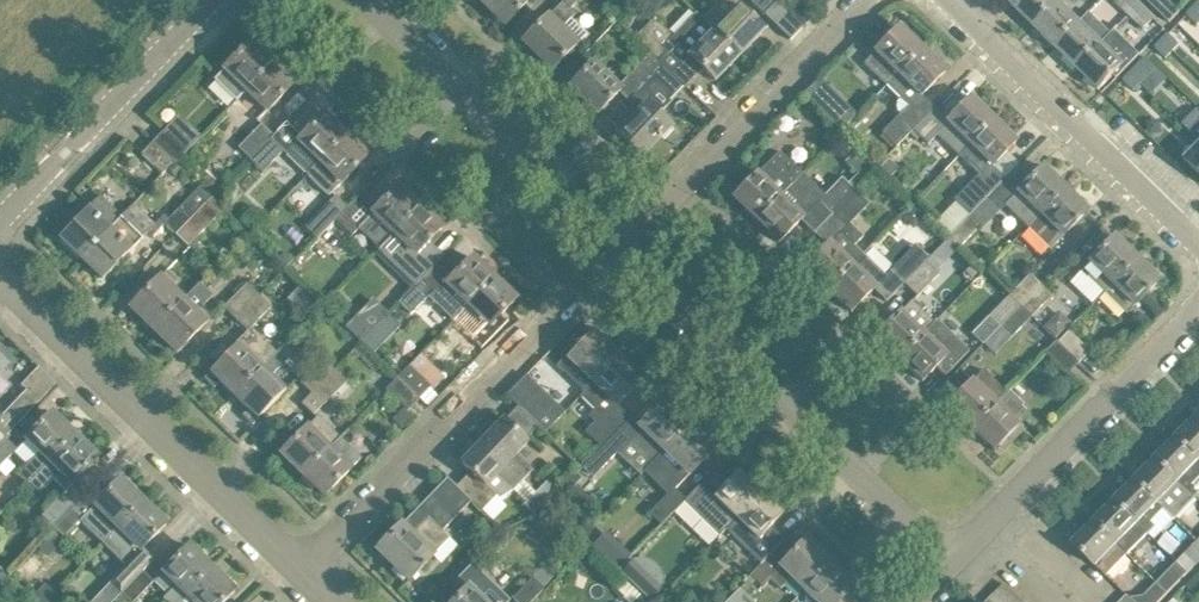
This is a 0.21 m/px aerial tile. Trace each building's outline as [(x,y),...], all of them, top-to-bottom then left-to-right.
[(505,25),(529,0),(479,0),(505,25)] [(570,9),(576,3),(573,0),(564,0),(523,42),(552,70),(584,36),(567,20),(574,13),(570,9)] [(763,14),(773,4),(768,0),(749,0),(763,14)] [(1059,1),(1058,0),(1016,0),(1011,5),(1033,27),(1059,1)] [(1129,16),(1140,4),(1136,0),(1112,0),(1118,5),(1129,16)] [(1169,22),(1180,11),(1168,0),(1146,0),(1169,22)] [(1055,48),(1080,22),(1059,1),(1033,27),(1055,48)] [(1154,18),(1140,4),(1129,16),(1143,29),(1154,18)] [(763,31),(746,14),(738,7),(726,19),(713,7),(702,19),(739,56),(763,31)] [(1187,15),(1198,25),(1198,23),(1198,13),(1194,8),(1187,15)] [(739,56),(702,19),(696,13),(674,37),(653,17),(634,38),(637,41),(659,61),(676,43),(715,81),(739,56)] [(1076,69),(1102,43),(1080,22),(1055,48),(1076,69)] [(864,63),(887,85),(922,49),(899,27),(874,52),(875,52),(864,63)] [(1115,30),(1102,43),(1076,69),(1098,91),(1113,76),(1116,79),(1140,54),(1115,30)] [(1169,34),(1162,41),(1172,51),(1179,44),(1169,34)] [(664,66),(659,61),(637,41),(632,47),(644,59),(621,83),(634,96),(643,87),(664,66)] [(1162,41),(1155,48),(1166,58),(1172,51),(1162,41)] [(214,80),(231,97),(236,101),(271,64),(249,43),(224,69),(225,69),(214,80)] [(895,146),(912,129),(934,108),(921,96),(945,72),(922,49),(887,85),(908,106),(882,133),(895,146)] [(622,88),(595,61),(569,87),(597,114),(622,88)] [(257,122),(267,111),(293,85),(271,64),(236,101),(257,122)] [(664,66),(643,87),(653,97),(618,134),(642,157),(645,153),(658,166),(659,166),(659,167),(660,167),(673,154),(673,153),(673,152),(672,152),(659,139),(670,127),(658,115),(676,96),(665,85),(674,75),(664,66)] [(1137,67),(1130,74),(1141,84),(1147,77),(1137,67)] [(1130,74),(1123,81),(1124,81),(1134,91),(1141,84),(1130,74)] [(818,109),(836,126),(842,132),(856,117),(832,95),(818,109)] [(947,121),(934,108),(912,129),(927,144),(937,134),(958,155),(993,119),(971,97),(947,121)] [(286,123),(273,136),(250,159),(263,172),(282,152),(307,176),(345,136),(324,115),(301,138),(286,123)] [(1016,141),(993,119),(958,155),(978,174),(953,199),(969,215),(970,215),(990,194),(1005,179),(991,166),(1016,141)] [(175,120),(153,142),(173,161),(198,136),(187,125),(184,129),(175,120)] [(250,159),(273,136),(262,124),(238,148),(250,159)] [(328,197),(350,174),(367,157),(345,136),(307,176),(328,197)] [(161,174),(173,161),(153,142),(141,154),(161,174)] [(1185,161),(1198,175),(1198,146),(1185,161)] [(756,220),(801,173),(779,151),(757,173),(732,198),(756,220)] [(1042,167),(1005,205),(1027,227),(1065,189),(1042,167)] [(813,233),(855,191),(842,178),(824,195),(801,173),(756,220),(778,243),(800,220),(813,233)] [(385,244),(419,207),(398,186),(374,211),(358,196),(347,208),(325,231),(336,242),(359,219),(385,244)] [(164,224),(175,235),(211,198),(199,187),(169,220),(164,215),(155,225),(133,204),(121,217),(83,256),(102,274),(99,277),(102,279),(142,238),(149,231),(153,235),(164,224)] [(1049,249),(1062,236),(1087,211),(1065,189),(1027,227),(1049,249)] [(855,191),(813,233),(826,245),(804,267),(827,290),(863,253),(854,245),(863,236),(849,224),(869,204),(855,191)] [(83,256),(121,217),(99,196),(59,238),(61,239),(64,236),(83,256)] [(325,231),(347,208),(335,196),(305,227),(317,239),(325,231)] [(187,246),(222,209),(211,198),(175,235),(187,246)] [(916,224),(923,216),(913,206),(903,217),(910,224),(916,224)] [(379,249),(417,285),(422,279),(444,257),(428,242),(441,228),(419,207),(385,244),(379,249)] [(955,223),(945,212),(938,219),(948,229),(955,223)] [(969,215),(949,235),(960,246),(980,225),(970,215),(969,215)] [(1103,291),(1104,292),(1136,258),(1114,236),(1089,262),(1081,270),(1082,271),(1070,283),(1090,303),(1103,291)] [(916,270),(902,256),(884,275),(863,253),(827,290),(850,312),(872,290),(885,302),(904,283),(916,270)] [(436,295),(458,316),(494,279),(472,258),(436,295)] [(1104,292),(1109,297),(1126,313),(1128,311),(1129,313),(1133,309),(1131,308),(1134,305),(1134,306),(1159,280),(1136,258),(1104,292)] [(916,270),(904,283),(917,295),(939,273),(925,260),(916,270)] [(154,330),(182,301),(170,289),(177,283),(165,272),(131,307),(154,330)] [(1009,295),(1021,307),(1042,286),(1029,274),(1009,295)] [(417,285),(400,302),(412,313),(428,296),(433,291),(422,279),(417,285)] [(515,300),(494,279),(458,316),(479,337),(480,336),(487,343),(497,332),(490,326),(515,300)] [(199,283),(182,301),(154,330),(177,352),(212,316),(202,307),(213,296),(199,283)] [(223,309),(235,320),(257,295),(246,284),(223,309)] [(1021,307),(1031,316),(1051,295),(1042,286),(1021,307)] [(270,307),(257,295),(235,320),(247,331),(234,344),(236,346),(204,378),(214,388),(220,382),(234,395),(272,357),(276,352),(251,327),(270,307)] [(989,316),(1001,327),(1021,307),(1009,295),(989,316)] [(374,299),(347,328),(361,342),(362,342),(388,315),(389,313),(374,299)] [(920,302),(916,306),(912,301),(901,312),(876,337),(899,359),(934,323),(921,311),(926,306),(920,302)] [(1011,337),(1031,316),(1021,307),(1001,327),(1011,337)] [(388,315),(362,342),(373,353),(399,326),(388,315)] [(922,381),(936,367),(943,374),(967,349),(937,320),(934,323),(899,359),(922,381)] [(1089,352),(1072,335),(1066,330),(1056,341),(1078,363),(1089,352)] [(556,366),(583,392),(618,356),(593,333),(569,358),(566,356),(556,366)] [(1068,374),(1078,363),(1056,341),(1045,352),(1068,374)] [(618,356),(583,392),(580,395),(595,409),(589,415),(595,421),(586,431),(600,445),(628,416),(617,406),(642,380),(618,356)] [(281,365),(272,357),(234,395),(248,409),(242,415),(252,425),(285,391),(270,377),(281,365)] [(300,381),(311,393),(335,370),(323,358),(300,381)] [(429,389),(412,372),(407,368),(397,378),(419,399),(429,389)] [(323,405),(346,381),(335,370),(311,393),(301,403),(313,414),(323,404),(323,405)] [(948,406),(971,428),(1006,392),(984,370),(973,382),(972,381),(948,406)] [(407,411),(419,399),(397,378),(386,390),(404,407),(389,422),(399,432),(414,418),(407,411)] [(565,411),(540,388),(530,399),(554,422),(565,411)] [(3,414),(0,411),(0,431),(6,437),(40,401),(27,389),(3,414)] [(1007,393),(1006,392),(971,428),(994,450),(1005,438),(1011,443),(1023,430),(1018,425),(1029,414),(1021,406),(1023,404),(1009,390),(1007,393)] [(545,432),(554,422),(530,399),(520,408),(545,432)] [(577,493),(630,438),(654,461),(689,425),(665,402),(666,401),(664,400),(639,426),(628,416),(600,445),(580,466),(583,469),(568,484),(577,493)] [(28,483),(74,436),(51,413),(26,440),(39,453),(19,474),(28,483)] [(303,475),(339,437),(318,416),(281,453),(303,475)] [(1198,460),(1198,420),(1196,416),(1175,437),(1198,460)] [(527,442),(520,436),(503,419),(482,441),(523,480),(533,469),(516,453),(527,442)] [(661,525),(683,502),(700,484),(690,474),(715,448),(714,447),(713,448),(689,425),(654,461),(677,483),(649,513),(661,525)] [(53,479),(66,491),(98,458),(74,436),(28,483),(39,493),(53,479)] [(361,458),(344,442),(339,437),(303,475),(324,496),(361,458)] [(1198,475),(1198,460),(1175,437),(1155,458),(1195,497),(1186,488),(1198,475)] [(17,449),(5,438),(0,444),(0,466),(17,449)] [(513,491),(523,480),(482,441),(461,463),(470,472),(456,486),(482,511),(496,495),(499,498),(513,491)] [(1195,497),(1155,458),(1134,479),(1174,518),(1195,497)] [(719,536),(725,529),(760,494),(738,473),(726,485),(713,472),(700,485),(700,484),(683,502),(719,536)] [(80,498),(73,505),(53,526),(67,540),(78,529),(75,526),(80,521),(103,543),(143,502),(133,493),(137,489),(125,478),(122,481),(120,480),(91,509),(80,498)] [(450,538),(442,530),(470,501),(447,478),(377,549),(409,580),(433,556),(450,538)] [(1174,518),(1134,479),(1114,500),(1148,534),(1154,539),(1174,518)] [(536,493),(545,501),(557,489),(547,480),(536,493)] [(536,493),(524,504),(533,513),(536,511),(545,501),(536,493)] [(53,526),(73,505),(63,494),(42,516),(53,526)] [(725,529),(761,563),(770,554),(783,540),(770,527),(781,515),(760,494),(725,529)] [(1093,521),(1127,554),(1148,534),(1114,500),(1093,521)] [(120,593),(142,571),(131,560),(166,524),(143,502),(103,543),(126,566),(110,583),(120,593)] [(1127,554),(1093,521),(1072,543),(1106,576),(1127,554)] [(792,576),(805,589),(830,562),(806,539),(781,565),(770,554),(761,563),(751,575),(763,586),(770,579),(780,588),(792,576)] [(1176,562),(1190,574),(1198,565),(1198,542),(1197,540),(1176,562)] [(211,568),(188,546),(163,572),(178,586),(163,601),(165,601),(179,601),(211,568)] [(621,546),(607,561),(615,569),(630,554),(621,546)] [(618,570),(652,601),(656,601),(667,591),(656,581),(653,584),(639,571),(641,568),(631,557),(618,570)] [(810,594),(817,601),(816,601),(856,601),(847,593),(855,586),(830,562),(805,589),(810,594)] [(1176,562),(1156,583),(1169,596),(1190,574),(1176,562)] [(234,591),(211,568),(179,601),(224,601),(234,591)] [(142,571),(120,593),(130,601),(133,601),(153,582),(142,571)] [(482,601),(496,586),(483,574),(469,588),(469,587),(454,601),(483,601),(482,601)] [(612,585),(630,601),(635,601),(641,596),(621,576),(612,585)] [(508,601),(530,601),(544,589),(532,577),(508,601)] [(1156,583),(1144,596),(1146,598),(1142,601),(1163,601),(1169,596),(1156,583)] [(1001,601),(1023,601),(1004,584),(994,595),(1001,601)] [(723,601),(754,601),(748,596),(744,592),(740,588),(738,587),(723,601)]
